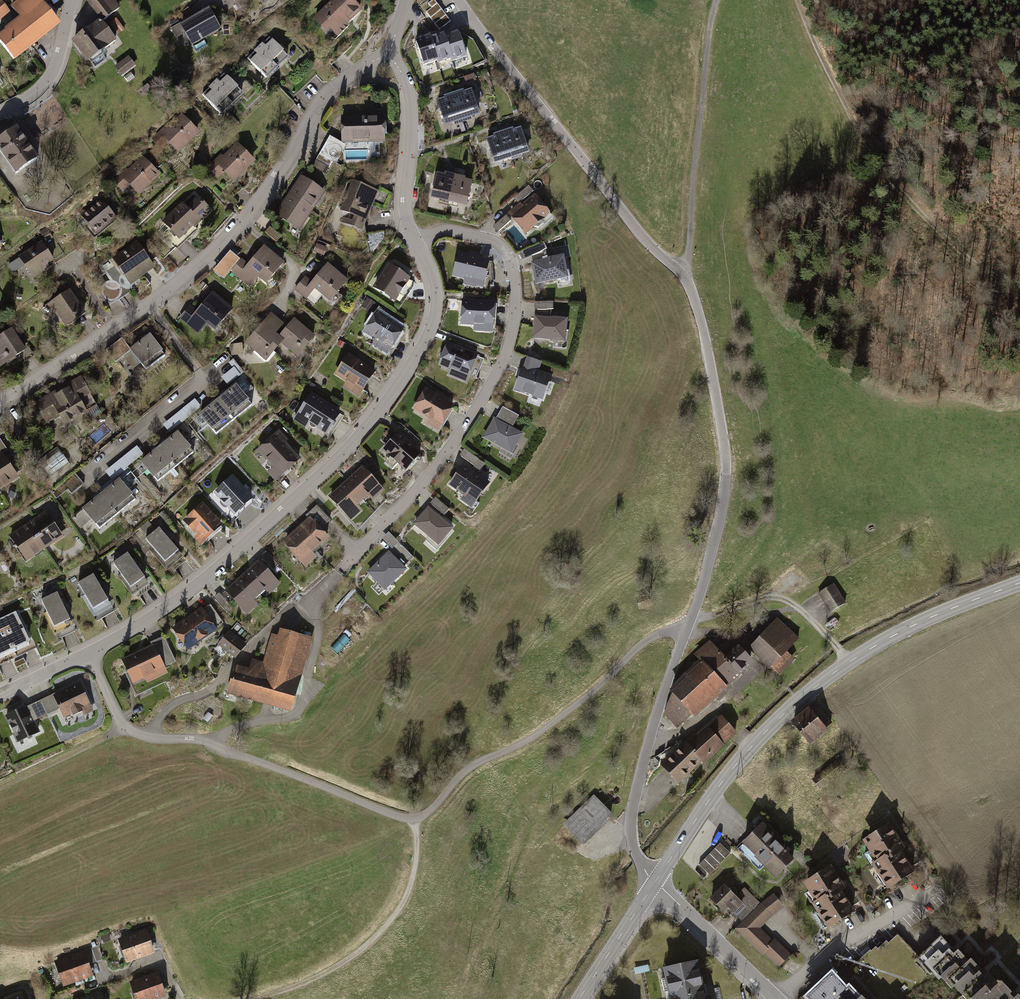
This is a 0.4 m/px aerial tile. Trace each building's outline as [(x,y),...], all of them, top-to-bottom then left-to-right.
[(43,0),(21,0),(10,9),(18,18),(0,32),(0,45),(14,63),(59,26),(45,9),(48,6),(43,0)] [(122,8),(116,0),(93,0),(91,2),(106,21),(122,8)] [(365,11),(354,0),(337,0),(317,20),(338,39),(365,11)] [(439,28),(452,21),(441,0),(431,0),(425,3),(439,28)] [(9,15),(0,4),(0,22),(9,15)] [(193,45),(226,27),(215,6),(198,15),(190,9),(177,15),(181,23),(173,28),(179,39),(187,34),(193,45)] [(75,42),(93,64),(120,43),(103,21),(75,42)] [(458,33),(444,37),(451,59),(452,60),(466,56),(458,33)] [(444,35),(431,39),(438,60),(439,63),(451,59),(444,37),(444,35)] [(263,48),(283,70),(295,58),(275,36),(263,48)] [(430,36),(416,41),(424,64),(438,60),(431,39),(430,36)] [(270,82),(283,70),(263,48),(250,60),(270,82)] [(123,78),(136,68),(130,59),(116,69),(123,78)] [(217,85),(237,106),(250,94),(230,73),(217,85)] [(147,96),(155,90),(150,85),(143,91),(147,96)] [(224,118),(237,106),(217,85),(204,97),(224,118)] [(457,99),(465,123),(484,117),(476,93),(457,99)] [(438,105),(446,129),(465,123),(457,99),(438,105)] [(181,153),(204,133),(187,114),(157,140),(166,149),(172,144),(181,153)] [(386,115),(343,118),(345,145),(387,142),(386,115)] [(16,173),(37,158),(17,128),(0,139),(0,150),(16,173)] [(506,137),(514,161),(533,155),(525,131),(506,137)] [(487,143),(495,167),(514,161),(506,137),(487,143)] [(323,157),(338,166),(347,149),(332,141),(323,157)] [(236,185),(258,165),(240,145),(213,169),(222,179),(227,175),(236,185)] [(333,174),(338,166),(323,157),(319,165),(333,174)] [(142,196),(162,176),(145,159),(119,185),(127,193),(133,187),(142,196)] [(439,172),(433,201),(452,205),(458,177),(439,172)] [(458,177),(452,205),(470,209),(477,181),(458,177)] [(314,216),(327,197),(303,180),(289,198),(314,216)] [(338,223),(363,233),(379,194),(355,184),(338,223)] [(178,209),(155,229),(175,253),(198,233),(196,231),(215,214),(201,197),(182,213),(178,209)] [(537,197),(512,217),(526,234),(532,229),(538,232),(545,227),(544,220),(551,214),(537,197)] [(301,234),(314,216),(289,198),(276,217),(301,234)] [(83,221),(97,237),(119,219),(106,202),(83,221)] [(508,214),(496,224),(500,230),(513,220),(508,214)] [(266,237),(277,245),(282,239),(271,231),(266,237)] [(45,246),(12,265),(17,273),(25,268),(33,282),(50,272),(48,268),(55,264),(45,246)] [(114,263),(132,288),(156,271),(139,246),(114,263)] [(269,286),(286,265),(266,248),(249,267),(242,262),(232,274),(251,290),(261,278),(269,286)] [(490,255),(455,250),(452,272),(487,277),(490,255)] [(562,255),(529,261),(534,283),(566,277),(562,255)] [(391,258),(373,285),(398,301),(415,274),(391,258)] [(332,304),(350,282),(329,265),(313,285),(306,280),(295,293),(315,309),(324,297),(332,304)] [(216,276),(222,281),(229,273),(223,268),(216,276)] [(51,306),(66,328),(86,315),(71,292),(51,306)] [(217,333),(235,311),(214,294),(197,315),(192,310),(181,323),(198,338),(209,325),(217,333)] [(538,299),(538,307),(555,307),(555,300),(538,299)] [(498,303),(462,301),(461,325),(476,325),(476,331),(496,332),(498,303)] [(374,308),(366,303),(363,308),(370,313),(374,308)] [(364,338),(392,355),(407,330),(379,314),(364,338)] [(565,318),(532,315),(530,338),(562,342),(565,318)] [(247,348),(268,364),(283,345),(279,341),(275,338),(285,326),(273,317),(247,348)] [(301,359),(317,339),(295,321),(279,341),(283,345),(301,359)] [(27,353),(14,334),(0,343),(0,371),(27,353)] [(141,367),(146,375),(168,360),(153,338),(116,362),(126,377),(141,367)] [(483,356),(449,343),(441,365),(453,370),(451,374),(473,383),(483,356)] [(344,385),(362,395),(378,370),(349,353),(338,371),(348,378),(344,385)] [(546,364),(528,357),(517,388),(544,397),(551,378),(542,375),(546,364)] [(238,368),(222,382),(228,389),(244,375),(238,368)] [(82,378),(61,391),(79,421),(96,411),(91,402),(94,400),(82,378)] [(218,402),(236,425),(254,411),(237,388),(218,402)] [(454,405),(423,388),(412,408),(424,414),(420,421),(440,431),(454,405)] [(66,429),(79,421),(61,391),(35,406),(47,427),(60,420),(66,429)] [(299,419),(330,438),(345,413),(314,394),(299,419)] [(199,417),(216,440),(236,425),(218,402),(199,417)] [(181,415),(188,422),(202,410),(195,403),(181,415)] [(485,440),(514,456),(526,434),(514,427),(522,415),(505,405),(485,440)] [(172,437),(188,422),(181,415),(165,429),(172,437)] [(379,450),(405,474),(425,453),(398,429),(379,450)] [(279,483),(305,459),(280,431),(260,449),(273,464),(267,470),(279,483)] [(162,447),(180,470),(198,456),(181,434),(162,447)] [(33,457),(48,446),(42,437),(26,448),(33,457)] [(3,492),(21,480),(4,455),(7,452),(1,443),(0,443),(0,488),(3,492)] [(143,463),(160,485),(180,470),(162,447),(143,463)] [(468,449),(463,456),(477,466),(482,459),(468,449)] [(123,461),(129,470),(145,458),(138,450),(123,461)] [(51,479),(69,466),(59,452),(41,464),(51,479)] [(106,474),(112,483),(129,470),(123,461),(106,474)] [(459,497),(475,508),(493,482),(466,463),(451,484),(463,492),(459,497)] [(371,503),(387,488),(364,464),(348,479),(371,503)] [(237,520),(259,501),(237,477),(216,496),(237,520)] [(352,521),(371,503),(348,479),(329,497),(352,521)] [(72,499),(85,488),(78,480),(65,490),(72,499)] [(103,496),(120,518),(139,504),(121,482),(103,496)] [(83,511),(101,533),(120,518),(103,496),(83,511)] [(436,496),(432,503),(448,512),(452,505),(436,496)] [(309,518),(283,541),(306,566),(319,555),(316,551),(332,537),(322,526),(331,518),(319,505),(307,515),(309,518)] [(450,528),(426,506),(411,523),(435,545),(450,528)] [(208,548),(225,533),(204,508),(182,526),(193,538),(196,535),(208,548)] [(28,526),(45,553),(63,541),(47,515),(28,526)] [(163,515),(158,519),(165,526),(170,522),(163,515)] [(27,564),(45,553),(28,526),(10,538),(27,564)] [(144,544),(167,574),(185,559),(162,530),(144,544)] [(397,543),(400,538),(389,531),(386,536),(397,543)] [(385,593),(407,569),(388,552),(366,576),(385,593)] [(278,566),(267,553),(261,558),(273,571),(278,566)] [(111,567),(134,599),(152,586),(130,555),(111,567)] [(243,576),(263,600),(280,586),(260,562),(243,576)] [(245,615),(263,600),(243,576),(225,590),(245,615)] [(76,587),(96,622),(114,612),(95,577),(76,587)] [(831,615),(848,604),(835,584),(818,595),(831,615)] [(225,610),(231,605),(220,593),(214,598),(225,610)] [(40,605),(56,641),(77,632),(60,596),(40,605)] [(190,652),(220,629),(218,626),(225,621),(212,604),(205,609),(203,606),(172,628),(190,652)] [(0,620),(0,625),(12,652),(29,644),(15,614),(0,620)] [(750,644),(780,675),(796,660),(788,652),(800,640),(777,617),(750,644)] [(839,625),(836,620),(825,627),(828,632),(839,625)] [(12,652),(0,625),(0,658),(12,652)] [(232,692),(294,708),(313,635),(284,628),(282,636),(274,634),(267,662),(254,659),(251,668),(238,665),(232,692)] [(220,644),(236,657),(247,643),(231,630),(220,644)] [(167,664),(177,659),(163,634),(152,640),(153,643),(123,659),(136,682),(147,676),(149,681),(170,669),(167,664)] [(710,668),(727,653),(714,637),(696,652),(702,659),(710,668)] [(727,653),(744,673),(756,663),(739,643),(727,653)] [(727,653),(710,668),(726,688),(744,673),(727,653)] [(710,668),(702,659),(672,688),(662,716),(676,732),(726,688),(710,668)] [(82,685),(43,702),(51,718),(62,713),(66,723),(94,711),(82,685)] [(37,724),(51,718),(43,702),(5,719),(17,745),(41,734),(37,724)] [(800,713),(820,737),(830,729),(810,705),(800,713)] [(820,737),(800,713),(790,721),(810,745),(820,737)] [(720,714),(661,765),(679,787),(737,733),(720,714)] [(818,809),(835,796),(831,792),(815,805),(818,809)] [(615,815),(594,795),(564,824),(585,844),(615,815)] [(906,841),(894,821),(863,840),(876,860),(871,864),(887,889),(917,871),(901,844),(906,841)] [(775,877),(797,855),(764,823),(743,845),(775,877)] [(731,853),(720,843),(697,866),(708,877),(731,853)] [(847,885),(833,864),(805,882),(816,900),(813,902),(829,928),(858,909),(844,887),(847,885)] [(737,893),(726,882),(708,898),(728,918),(744,903),(753,913),(761,905),(743,887),(737,893)] [(779,969),(793,955),(778,938),(775,941),(762,928),(784,907),(773,894),(761,905),(753,913),(734,931),(759,956),(763,952),(779,969)] [(147,931),(115,944),(124,966),(155,953),(147,931)] [(937,973),(945,983),(969,963),(959,951),(957,952),(941,935),(915,958),(932,977),(937,973)] [(84,954),(51,966),(59,989),(92,978),(84,954)] [(976,998),(991,998),(1009,983),(1003,976),(999,980),(989,969),(985,973),(973,959),(969,963),(945,983),(950,989),(954,985),(966,998),(971,998),(974,997),(976,998)] [(669,998),(707,998),(699,961),(662,968),(669,998)] [(848,990),(846,992),(831,973),(804,996),(807,998),(856,998),(848,990)] [(127,986),(132,998),(157,998),(165,996),(156,975),(127,986)] [(1009,983),(991,998),(1019,998),(1019,993),(1019,994),(1009,983)]
